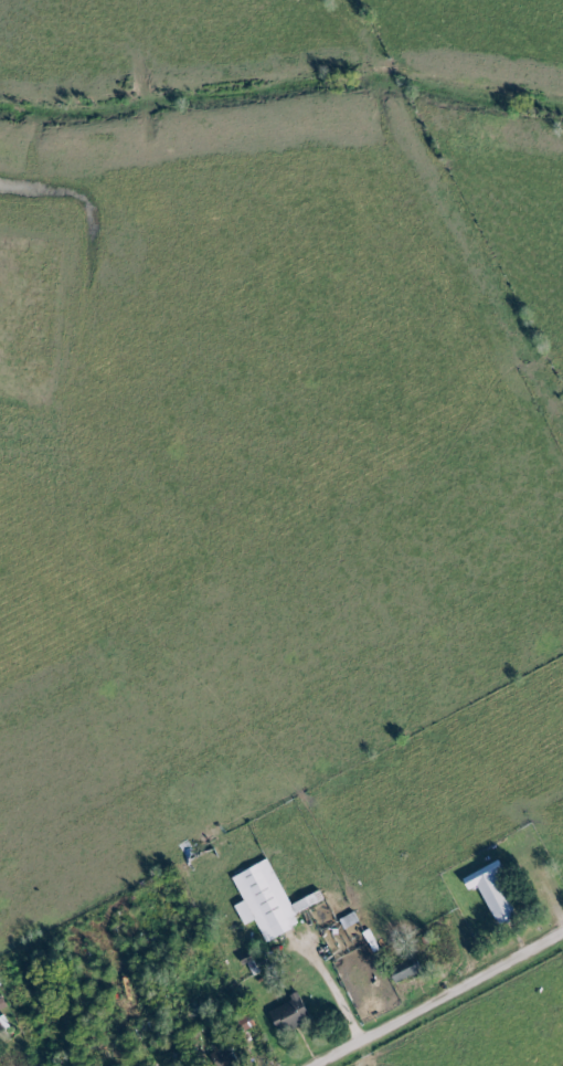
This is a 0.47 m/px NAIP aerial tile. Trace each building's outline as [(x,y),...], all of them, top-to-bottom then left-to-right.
[(235,877),(246,902),(237,906),(246,926),(258,920),(267,941),(302,926),(297,914),(326,901),(322,892),(292,905),(272,860),(235,877)] [(482,886),(500,925),(520,916),(501,876),(508,873),(502,861),(466,878),(472,891),(482,886)] [(426,973),(420,958),(392,968),(397,983),(426,973)] [(271,1009),(279,1029),(288,1026),(290,1031),(313,1022),(303,997),(271,1009)]
